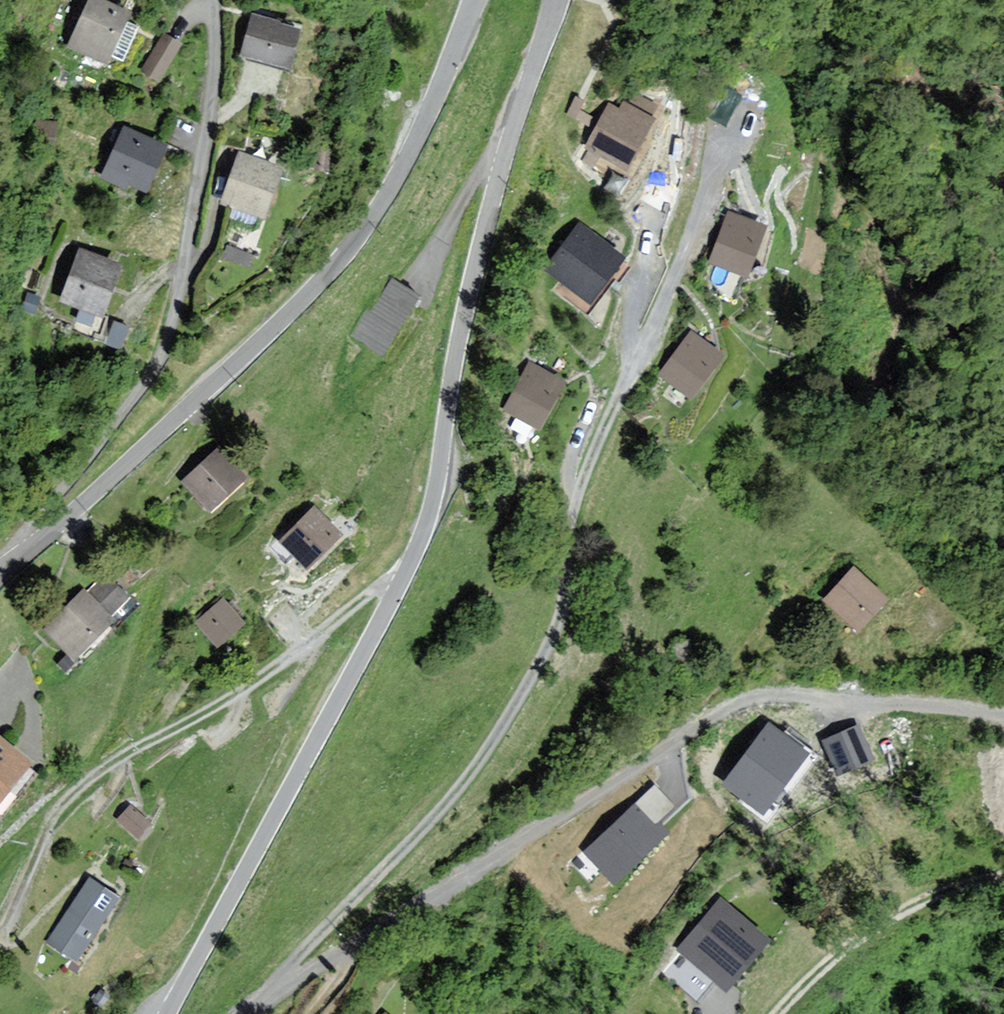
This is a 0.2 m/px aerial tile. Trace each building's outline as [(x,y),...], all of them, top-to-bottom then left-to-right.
[(94,0),(88,0),(67,46),(105,64),(109,55),(120,60),(130,40),(135,28),(122,22),(126,15),(94,0)] [(276,23),(250,16),(239,56),(285,69),(295,32),(275,27),(276,23)] [(178,46),(162,36),(141,70),(156,80),(178,46)] [(617,112),(608,107),(596,128),(585,148),(623,170),(651,121),(647,119),(654,107),(634,95),(627,107),(622,104),(617,112)] [(162,148),(122,130),(100,177),(122,188),(124,184),(141,192),(162,148)] [(278,170),(237,155),(219,204),(233,209),(230,217),(251,225),(253,218),(259,220),(278,170)] [(761,229),(728,216),(709,262),(743,275),(761,229)] [(579,229),(546,269),(587,301),(619,261),(579,229)] [(251,261),(257,243),(235,236),(229,253),(251,261)] [(116,267),(78,253),(59,302),(97,316),(116,267)] [(415,297),(392,283),(374,313),(369,310),(354,336),(381,352),(415,297)] [(720,357),(690,334),(658,375),(688,398),(720,357)] [(561,384),(529,365),(503,410),(536,428),(561,384)] [(205,511),(242,480),(217,451),(180,482),(205,511)] [(336,536),(311,511),(278,543),(303,568),(336,536)] [(882,599),(850,571),(822,601),(854,630),(882,599)] [(123,598),(104,579),(86,596),(82,592),(43,630),(72,659),(108,622),(104,617),(123,598)] [(240,624),(221,601),(195,623),(214,646),(240,624)] [(826,733),(843,767),(881,748),(864,714),(826,733)] [(804,755),(769,729),(729,782),(764,808),(804,755)] [(0,747),(0,790),(21,764),(0,747)] [(661,831),(636,806),(589,851),(615,877),(661,831)] [(146,824),(129,808),(117,820),(134,837),(146,824)] [(115,899),(86,880),(46,942),(75,961),(115,899)] [(720,903),(679,950),(722,988),(763,941),(720,903)]
